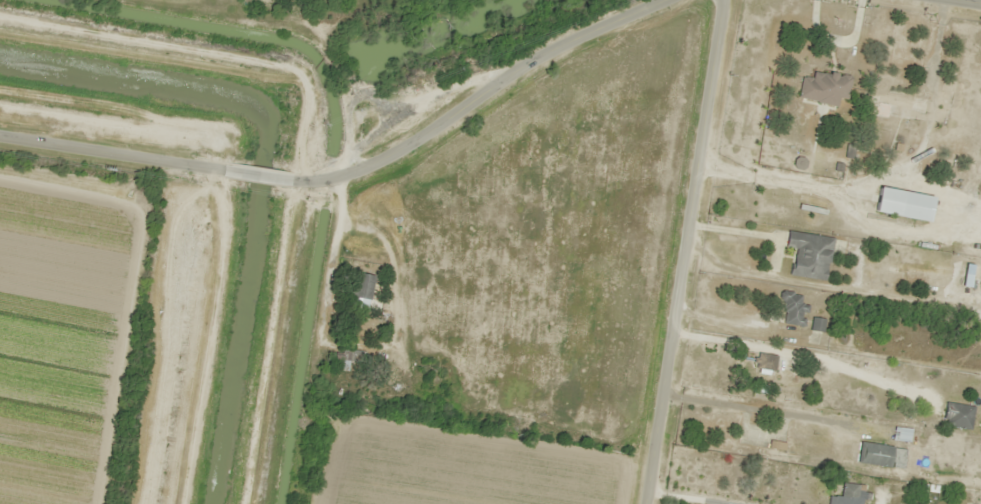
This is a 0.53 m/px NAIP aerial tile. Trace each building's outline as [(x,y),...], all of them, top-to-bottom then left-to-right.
[(836,106),(838,98),(846,99),(850,77),(812,71),(810,79),(800,77),(796,99),(836,106)] [(789,276),(824,281),(830,238),(786,231),(784,248),(793,249),(789,276)] [(347,297),(369,300),(372,275),(350,272),(347,297)] [(798,302),(800,298),(787,292),(776,318),(799,329),(809,307),(798,302)] [(820,331),(822,321),(811,318),(809,329),(820,331)] [(343,361),(357,362),(358,351),(343,350),(343,361)] [(771,371),(775,356),(756,352),(752,367),(771,371)] [(969,429),(972,406),(943,403),(941,426),(969,429)] [(909,429),(893,426),(890,439),(907,442),(909,429)] [(887,467),(889,457),(891,457),(893,447),(859,441),(856,461),(887,467)] [(855,484),(839,482),(837,503),(853,503),(855,484)]
